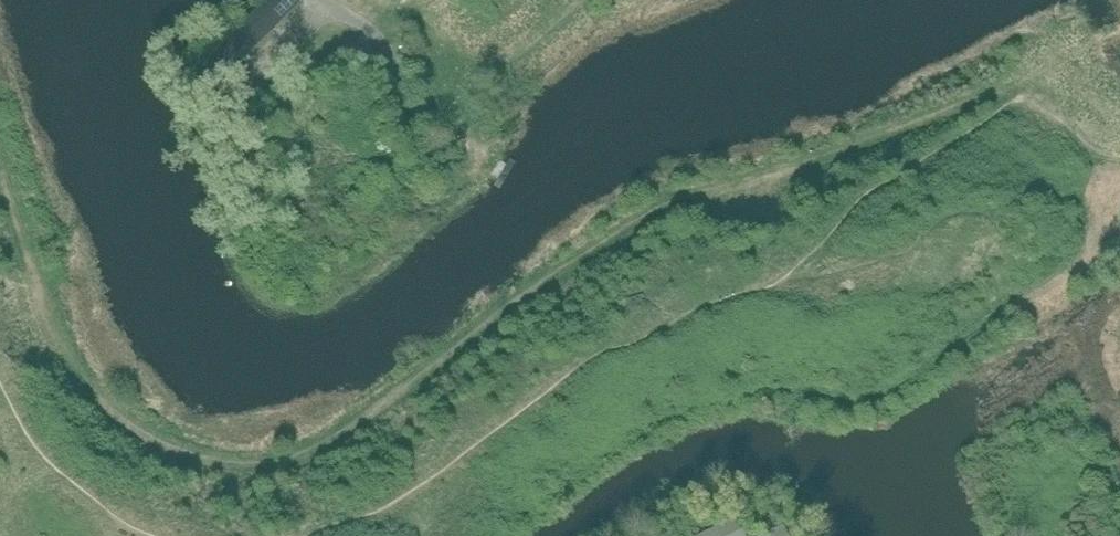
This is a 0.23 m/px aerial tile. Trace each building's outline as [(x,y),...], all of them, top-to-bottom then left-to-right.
[(300,2),(298,0),(267,0),(196,72),(219,95),(244,70),(239,65),(300,2)] [(736,518),(726,523),(733,535),(745,535),(736,518)] [(726,523),(716,528),(720,535),(733,535),(726,523)] [(782,527),(764,535),(787,535),(782,527)] [(716,528),(706,532),(708,535),(720,535),(716,528)]
